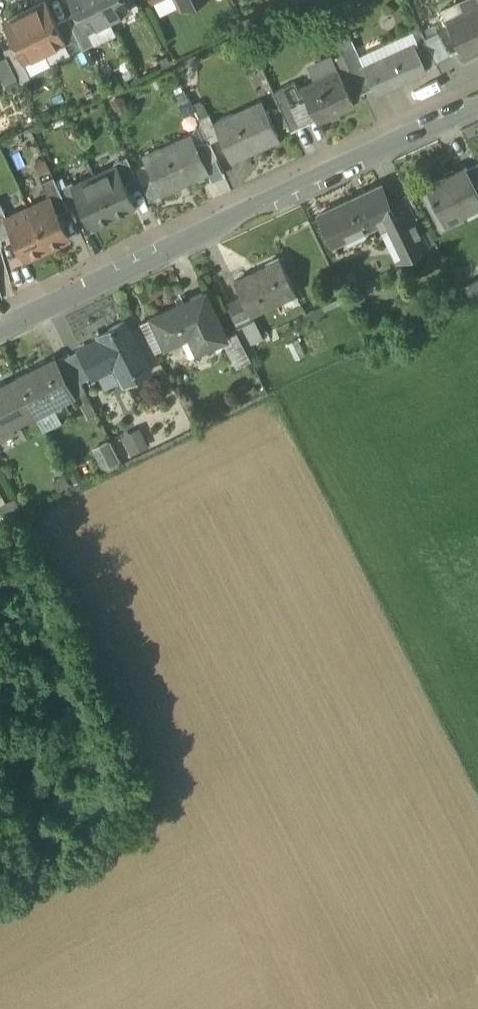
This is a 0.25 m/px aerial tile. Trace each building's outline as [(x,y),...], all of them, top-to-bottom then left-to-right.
[(24,10),(44,50),(65,40),(56,21),(46,0),(44,0),(24,10)] [(108,19),(99,0),(73,0),(78,10),(87,29),(108,19)] [(108,19),(130,8),(126,0),(99,0),(108,19)] [(181,6),(178,0),(153,0),(161,16),(181,6)] [(447,22),(477,8),(477,0),(463,0),(441,10),(447,22)] [(462,55),(477,47),(477,8),(447,22),(462,55)] [(22,61),(44,50),(24,10),(2,21),(14,44),(22,61)] [(78,10),(67,16),(76,35),(87,29),(78,10)] [(65,40),(76,35),(67,16),(56,21),(65,40)] [(116,33),(108,19),(87,29),(93,43),(94,44),(116,33)] [(87,29),(76,35),(83,48),(93,43),(87,29)] [(365,67),(414,44),(416,48),(419,46),(418,44),(412,31),(360,56),(365,67)] [(425,41),(436,63),(450,56),(439,33),(425,39),(425,41)] [(337,41),(342,52),(355,47),(350,35),(337,41)] [(416,48),(426,69),(436,64),(436,63),(425,41),(418,44),(419,46),(416,48)] [(3,50),(6,55),(16,76),(19,82),(30,76),(22,61),(14,44),(3,50)] [(374,87),(376,91),(403,79),(404,80),(426,70),(426,69),(416,48),(414,44),(365,67),(374,87)] [(349,67),(361,93),(374,87),(365,67),(360,56),(357,50),(344,56),(349,67)] [(349,67),(344,56),(343,54),(333,59),(339,72),(349,67)] [(16,76),(6,55),(0,58),(0,75),(4,83),(16,76)] [(311,67),(318,82),(339,72),(333,59),(332,57),(311,67)] [(349,67),(339,72),(353,103),(364,99),(361,93),(349,67)] [(353,103),(339,72),(318,82),(302,90),(316,120),(317,122),(354,105),(353,103)] [(273,94),(291,132),(316,120),(302,90),(298,92),(294,84),(273,94)] [(194,113),(190,105),(184,92),(174,97),(184,117),(194,113)] [(198,120),(209,115),(204,105),(199,101),(190,105),(194,113),(198,120)] [(238,127),(268,113),(263,102),(233,116),(238,127)] [(220,139),(230,161),(250,152),(249,149),(279,136),(268,113),(238,127),(233,116),(213,125),(220,139)] [(207,140),(209,144),(220,139),(213,125),(209,115),(198,120),(207,140)] [(167,158),(196,145),(191,135),(163,148),(167,158)] [(196,145),(205,165),(216,159),(209,144),(207,140),(196,145)] [(154,181),(160,195),(180,185),(179,182),(205,169),(207,169),(205,165),(196,145),(167,158),(163,148),(143,157),(146,163),(154,181)] [(116,167),(124,184),(136,178),(132,170),(126,157),(113,163),(115,167),(116,167)] [(224,177),(216,159),(205,165),(207,169),(205,169),(211,183),(224,177)] [(477,194),(477,164),(477,162),(465,169),(477,194)] [(136,178),(141,187),(154,181),(146,163),(132,170),(136,178)] [(115,167),(94,177),(113,217),(131,208),(133,203),(124,184),(116,167),(115,167)] [(461,214),(477,205),(477,194),(465,169),(445,179),(443,176),(424,186),(426,189),(438,213),(456,204),(461,214)] [(57,214),(68,209),(59,188),(53,176),(40,182),(48,198),(50,198),(57,214)] [(95,225),(113,217),(94,177),(74,186),(73,187),(81,204),(90,223),(95,225)] [(147,201),(160,195),(154,181),(141,187),(147,201)] [(72,182),(59,188),(68,209),(69,210),(81,204),(73,187),(74,186),(72,182)] [(318,215),(332,244),(378,222),(394,215),(387,201),(381,188),(348,204),(347,201),(318,215)] [(446,228),(438,213),(426,189),(420,192),(440,231),(446,228)] [(404,240),(410,254),(434,240),(408,191),(387,201),(394,215),(378,222),(389,246),(404,240)] [(48,198),(28,208),(47,248),(65,239),(67,234),(57,214),(50,198),(48,198)] [(463,218),(461,214),(456,204),(438,213),(446,228),(463,218)] [(13,234),(6,218),(7,218),(2,207),(0,208),(0,240),(13,234)] [(28,257),(47,248),(28,208),(7,218),(6,218),(13,234),(23,255),(28,257)] [(396,261),(410,254),(404,240),(389,246),(396,261)] [(241,298),(250,316),(251,315),(295,293),(279,259),(265,266),(266,268),(234,284),(241,298)] [(457,286),(465,300),(477,294),(477,276),(457,286)] [(151,319),(165,349),(188,338),(199,332),(206,348),(222,340),(225,339),(225,337),(205,295),(179,307),(178,306),(151,319)] [(313,320),(346,303),(343,297),(310,314),(313,320)] [(227,305),(239,328),(254,320),(251,315),(250,316),(241,298),(227,305)] [(165,349),(151,319),(139,324),(154,354),(165,349)] [(236,329),(237,331),(246,349),(264,340),(254,320),(239,328),(236,329)] [(128,370),(133,379),(148,371),(123,321),(96,335),(98,338),(78,349),(91,375),(96,373),(112,365),(117,376),(128,370)] [(237,331),(225,337),(225,339),(222,340),(236,368),(252,360),(246,349),(237,331)] [(199,332),(188,338),(195,353),(206,348),(199,332)] [(297,339),(287,344),(295,361),(305,356),(297,339)] [(67,354),(68,356),(80,381),(91,375),(78,349),(67,354)] [(81,383),(80,381),(68,356),(57,362),(71,388),(81,383)] [(16,377),(18,381),(32,408),(48,400),(52,407),(54,406),(74,396),(71,388),(57,362),(36,372),(34,368),(16,377)] [(120,381),(117,376),(112,365),(96,373),(104,389),(120,381)] [(122,385),(133,379),(128,370),(117,376),(120,381),(122,385)] [(32,408),(18,381),(0,390),(0,425),(11,419),(14,425),(35,414),(32,408)] [(87,418),(97,413),(89,399),(80,404),(87,418)] [(54,406),(52,407),(48,400),(32,408),(35,414),(43,430),(62,421),(54,406)] [(14,425),(11,419),(0,425),(0,438),(1,439),(17,431),(14,425)] [(139,426),(120,434),(129,454),(147,446),(139,426)] [(107,440),(91,447),(101,468),(117,461),(107,440)] [(57,490),(70,483),(64,471),(51,477),(57,490)] [(5,501),(0,503),(0,514),(2,517),(20,508),(14,496),(5,501)]
